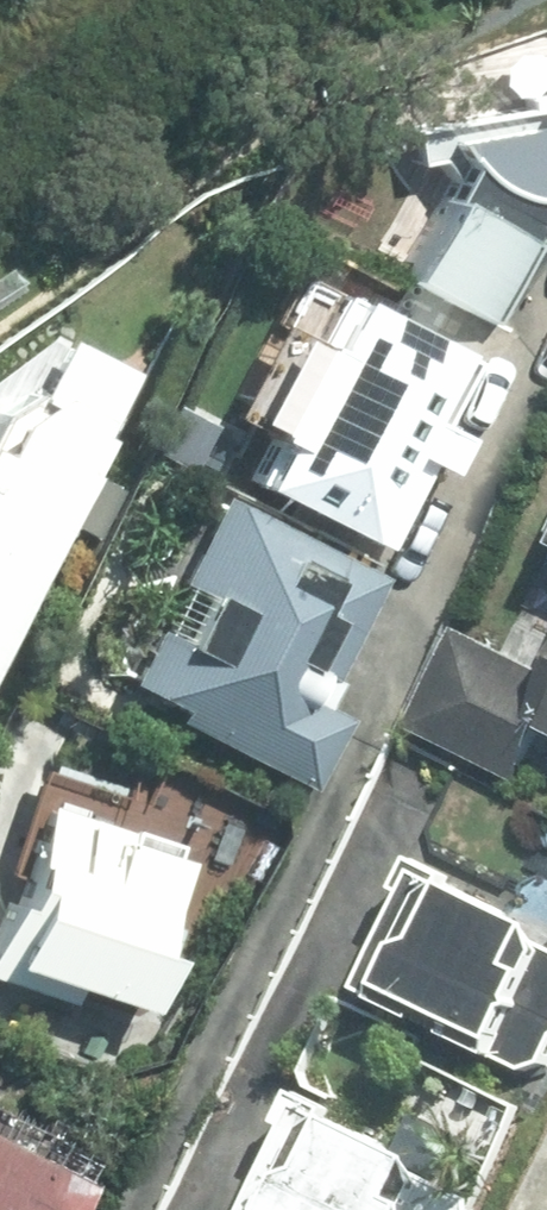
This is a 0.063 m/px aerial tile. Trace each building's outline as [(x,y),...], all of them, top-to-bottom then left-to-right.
[(399,280),(467,314),(532,184),(546,191),(546,103),(435,122),(422,147),(457,165),(399,280)] [(489,364),(342,293),(251,479),(399,551),(489,364)] [(127,374),(76,350),(45,416),(8,398),(0,415),(0,643),(127,374)] [(385,585),(216,504),(118,706),(315,800),(352,723),(325,710),(385,585)] [(500,655),(468,638),(409,747),(516,804),(546,747),(546,567),(500,655)] [(15,795),(0,847),(0,975),(151,1019),(200,849),(15,795)] [(424,874),(360,1004),(525,1084),(546,1039),(546,822),(541,819),(496,910),(424,874)] [(298,1099),(245,1209),(465,1209),(514,1109),(431,1069),(395,1145),(298,1099)] [(71,1185),(0,1148),(0,1209),(58,1209),(71,1185)]
